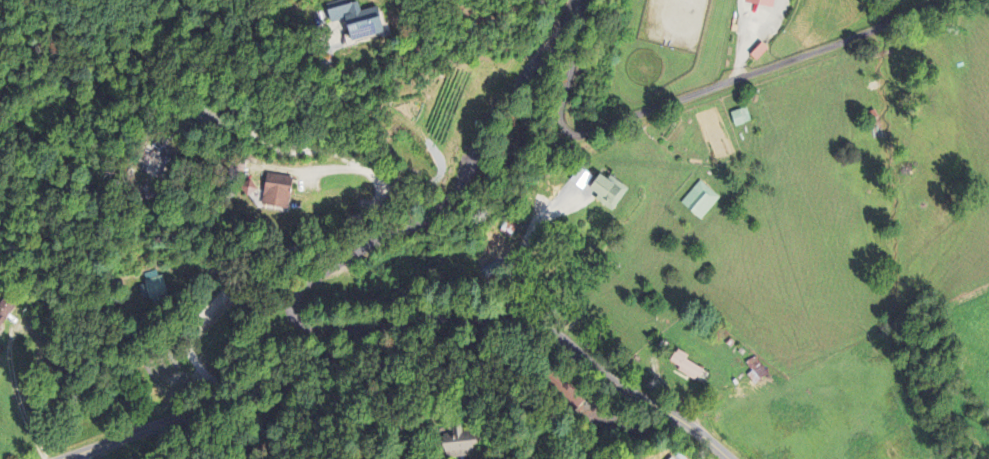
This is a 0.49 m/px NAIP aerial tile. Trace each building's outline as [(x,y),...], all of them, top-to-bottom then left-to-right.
[(774,10),(776,0),(746,0),(745,6),(774,10)] [(378,10),(361,14),(359,5),(328,12),(331,25),(345,21),(349,37),(344,38),(346,46),(385,36),(378,10)] [(744,127),(739,112),(730,115),(735,130),(744,127)] [(590,193),(598,198),(595,203),(614,215),(628,192),(601,175),(590,193)] [(288,211),(292,180),(266,176),(262,208),(288,211)] [(258,193),(251,182),(240,189),(247,200),(258,193)] [(720,200),(700,182),(680,205),(700,223),(720,200)] [(148,301),(167,298),(164,279),(145,282),(148,301)] [(15,309),(3,300),(0,304),(0,329),(15,309)] [(704,371),(686,361),(689,357),(677,350),(669,364),(679,369),(677,372),(697,383),(704,371)] [(444,455),(475,456),(476,428),(452,427),(452,434),(445,434),(444,455)]
